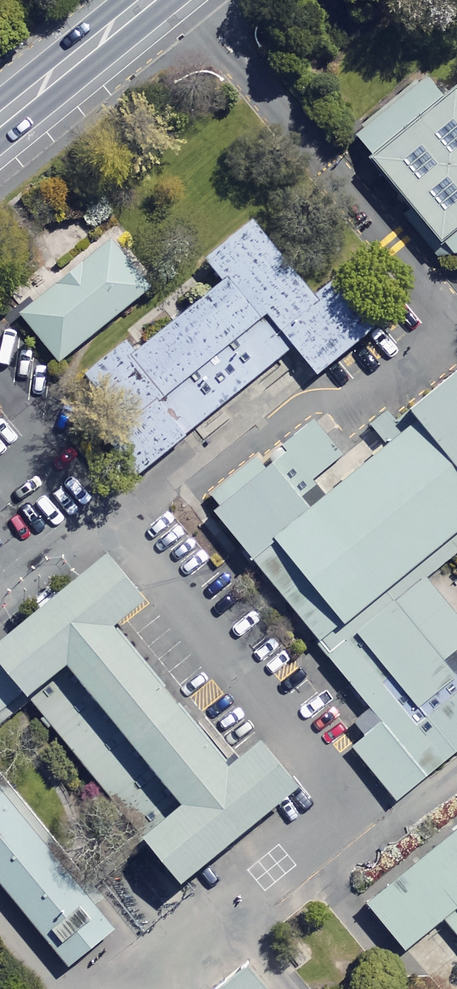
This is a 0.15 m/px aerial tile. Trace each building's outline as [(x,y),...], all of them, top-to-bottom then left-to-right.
[(421,77),(343,139),(454,278),(456,277),(456,94),(453,90),(440,100),(421,77)] [(99,435),(135,481),(297,356),(314,377),(375,330),(336,281),(314,298),(254,221),(198,264),(217,289),(130,356),(121,345),(81,376),(117,421),(99,435)] [(151,292),(109,240),(14,317),(56,368),(151,292)] [(394,798),(456,744),(456,365),(394,419),(402,429),(322,497),(310,483),(343,455),(308,415),(201,505),(376,711),(362,722),(372,734),(353,750),(394,798)] [(107,566),(0,654),(0,678),(23,706),(64,673),(176,814),(135,846),(139,851),(173,894),(188,882),(293,797),(254,749),(221,776),(106,634),(140,607),(107,566)] [(176,814),(64,673),(23,706),(23,707),(135,846),(176,814)] [(0,678),(0,726),(23,707),(23,706),(0,678)] [(61,974),(108,937),(0,800),(0,897),(61,974)] [(367,904),(408,952),(441,924),(456,942),(456,827),(367,904)] [(248,965),(218,988),(267,988),(248,965)]
